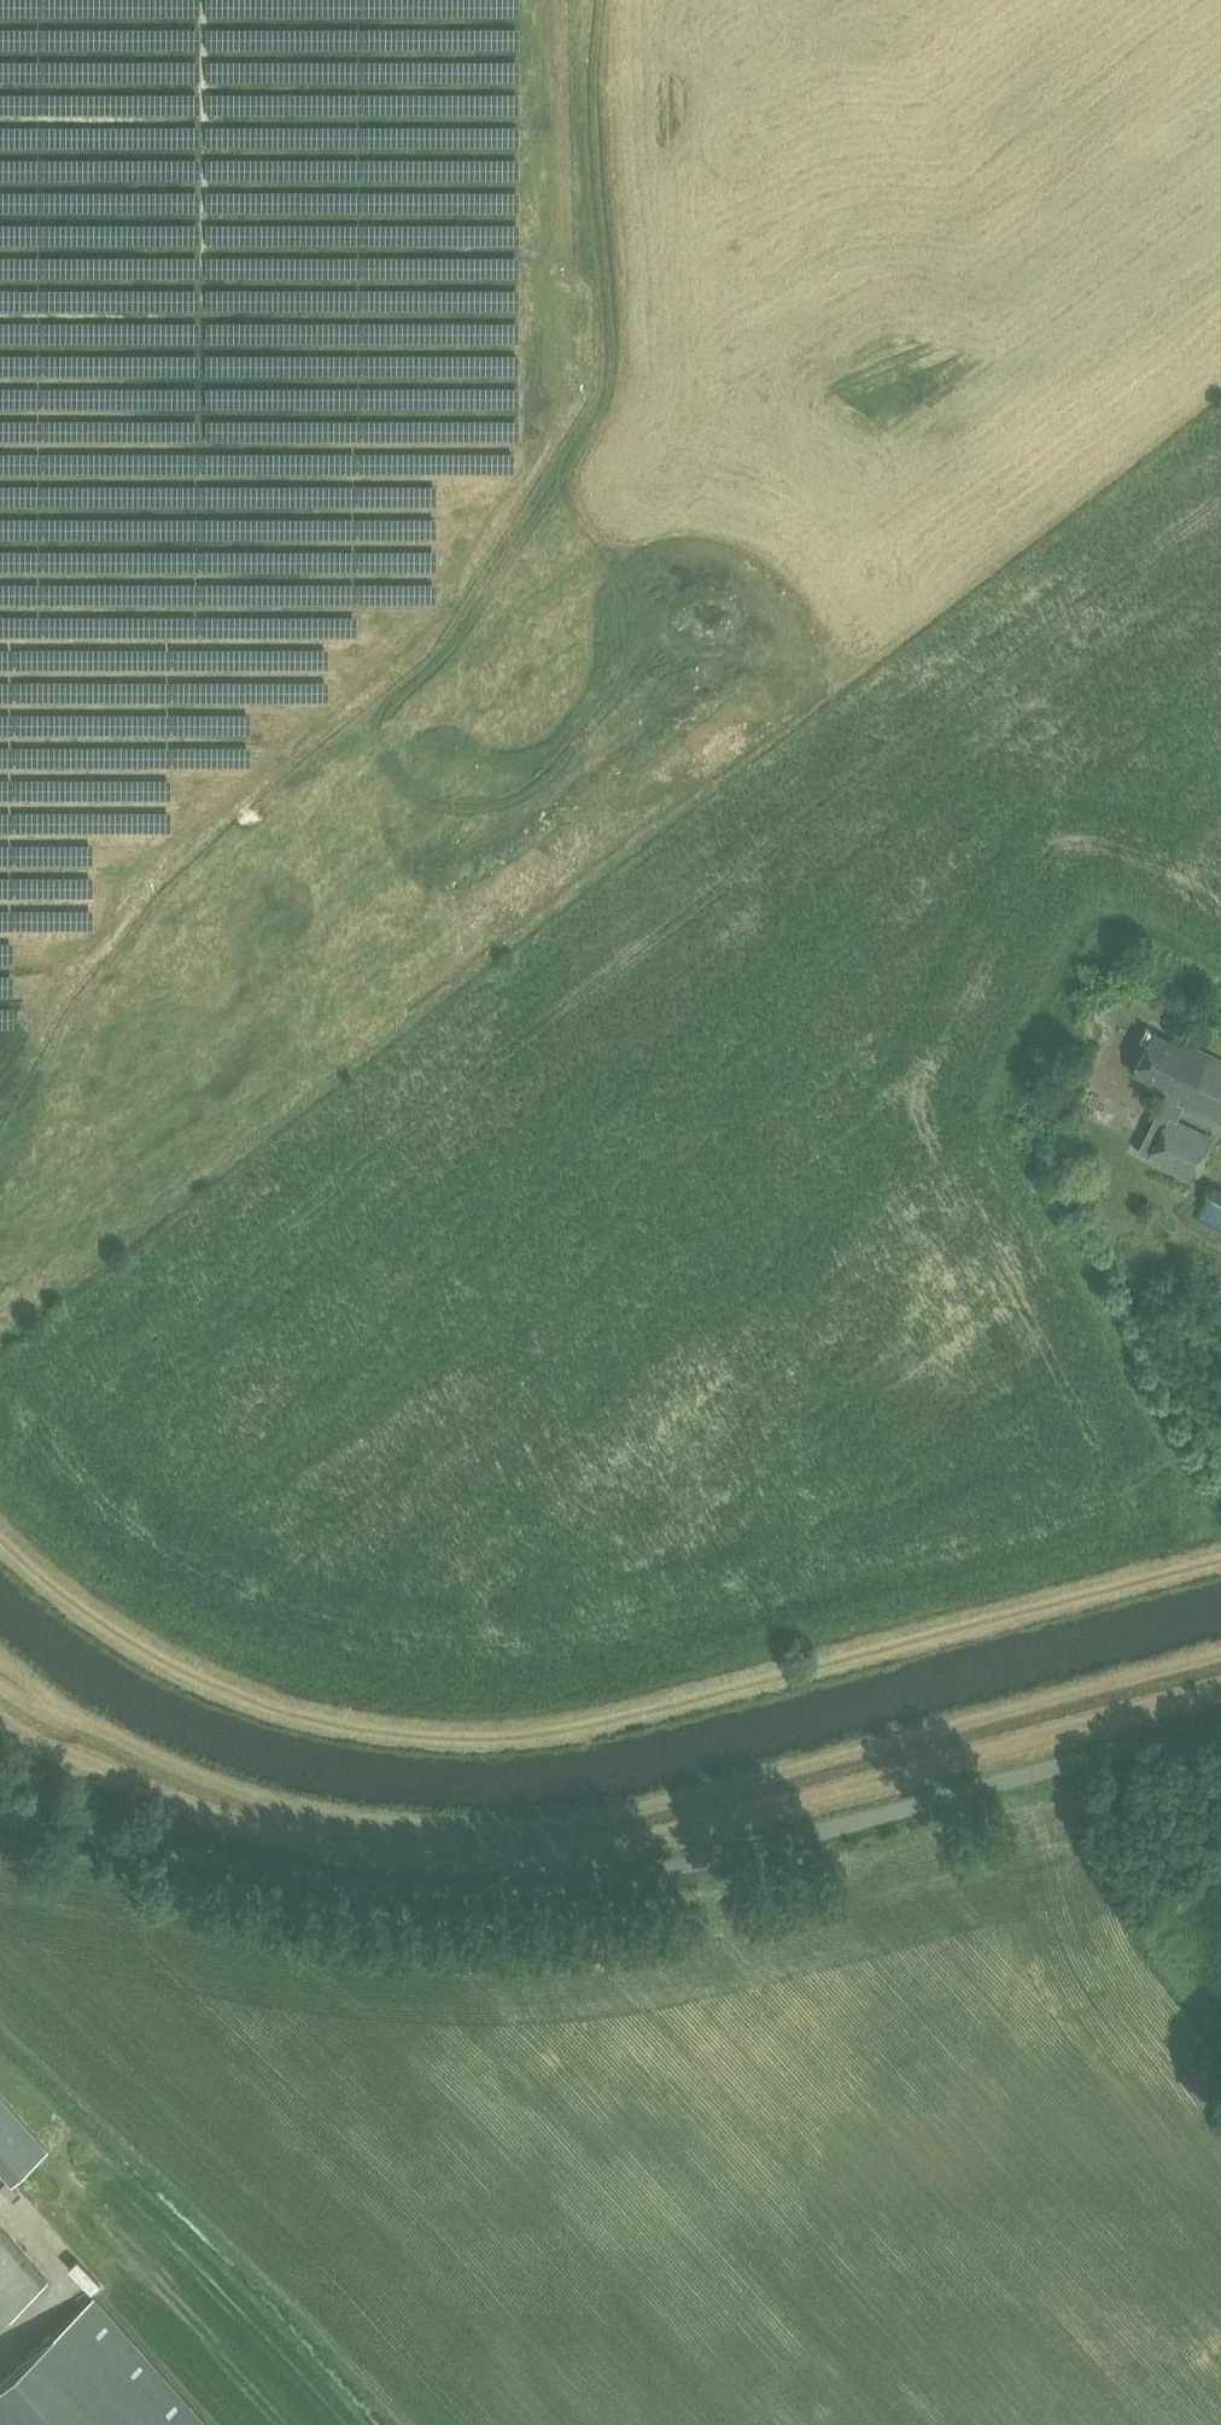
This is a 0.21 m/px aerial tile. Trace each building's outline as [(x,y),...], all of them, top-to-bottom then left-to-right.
[(1136,1150),(1190,1177),(1210,1136),(1168,1115),(1177,1097),(1219,1119),(1220,1114),(1220,1059),(1189,1044),(1187,1048),(1151,1031),(1132,1069),(1168,1087),(1136,1150)] [(49,2282),(0,2227),(0,2325),(49,2282)] [(95,2296),(0,2380),(0,2424),(210,2424),(95,2296)]
